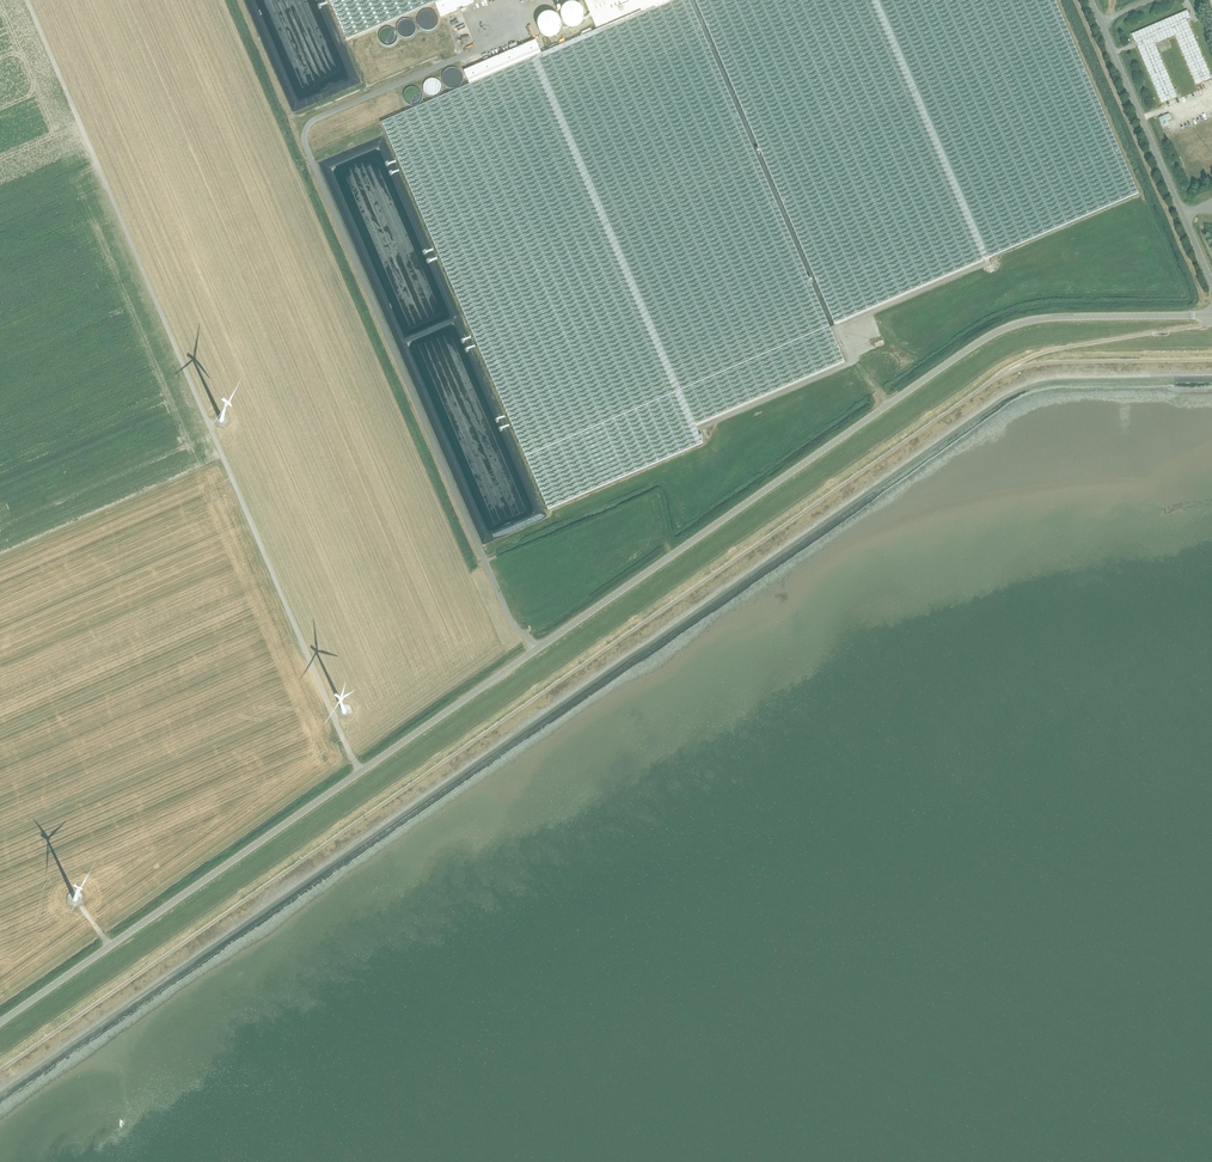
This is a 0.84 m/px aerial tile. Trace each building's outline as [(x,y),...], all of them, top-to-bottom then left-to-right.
[(347,41),(435,3),(441,17),(480,0),(329,0),(347,41)] [(689,0),(668,0),(641,11),(542,54),(536,41),(464,71),(470,85),(382,123),(548,510),(703,444),(695,426),(844,362),(689,0)] [(596,28),(640,9),(641,11),(668,0),(584,0),(596,28)] [(835,325),(1138,194),(1054,0),(695,0),(835,325)] [(572,27),(573,27),(575,26),(577,26),(579,25),(581,23),(582,22),(583,20),(584,18),(584,17),(584,15),(584,13),(583,11),(582,9),(581,7),(579,6),(578,5),(576,4),(574,4),(572,4),(570,4),(568,5),(566,6),(565,7),(564,8),(563,10),(562,11),(561,13),(561,15),(561,17),(562,19),(562,21),(563,22),(565,24),(566,25),(568,26),(570,26),(572,27)] [(439,23),(439,21),(439,19),(439,18),(438,16),(437,14),(435,13),(434,12),(430,11),(429,11),(427,12),(425,13),(423,14),(422,15),(421,17),(420,19),(420,21),(420,23),(421,24),(422,26),(423,28),(424,29),(426,30),(427,30),(429,31),(431,30),(434,30),(436,29),(437,28),(438,26),(439,24),(439,23)] [(1132,35),(1135,41),(1137,46),(1162,103),(1177,96),(1174,90),(1155,44),(1175,35),(1196,84),(1211,78),(1188,22),(1187,19),(1191,17),(1188,11),(1132,35)] [(547,38),(549,38),(551,37),(553,37),(554,36),(556,34),(557,33),(558,31),(559,29),(559,28),(559,26),(559,24),(558,22),(557,20),(556,18),(555,17),(553,16),(551,15),(549,15),(547,15),(545,15),(544,16),(542,17),(540,18),(539,19),(538,21),(537,22),(537,24),(536,26),(537,28),(537,30),(538,32),(539,33),(540,35),(542,36),(543,37),(545,37),(547,38)] [(417,30),(417,28),(417,26),(417,24),(416,23),(415,22),(414,21),(411,19),(410,19),(408,19),(406,19),(404,19),(403,20),(401,21),(400,23),(399,24),(398,26),(398,28),(398,30),(399,31),(400,33),(401,35),(402,36),(404,37),(406,38),(408,38),(409,38),(412,37),(413,36),(415,35),(416,33),(417,31),(417,30)] [(398,39),(398,37),(398,35),(397,33),(397,32),(396,31),(394,30),(392,28),(391,28),(389,28),(387,28),(385,28),(384,29),(382,30),(381,32),(380,33),(379,35),(379,37),(379,39),(380,41),(381,43),(382,44),(383,45),(385,46),(386,46),(388,47),(390,47),(392,46),(394,45),(395,44),(396,43),(398,41),(398,39)] [(465,31),(458,33),(460,39),(467,37),(465,31)] [(463,81),(464,79),(463,77),(463,75),(462,74),(461,72),(460,71),(458,70),(455,70),(454,69),(453,70),(450,70),(448,71),(447,73),(446,75),(445,76),(445,78),(445,79),(445,81),(445,82),(446,84),(447,86),(448,87),(450,88),(452,88),(454,89),(456,88),(458,88),(460,87),(461,86),(462,84),(463,82),(463,81)] [(443,90),(443,88),(443,86),(442,84),(441,83),(440,82),(439,80),(437,79),(436,79),(434,79),(432,79),(430,79),(428,80),(427,81),(425,83),(425,84),(424,86),(424,88),(424,90),(424,91),(425,93),(426,95),(428,96),(429,97),(432,98),(433,98),(435,98),(437,97),(439,96),(440,95),(441,93),(442,91),(443,90)] [(423,98),(423,97),(423,95),(423,93),(422,92),(421,90),(420,89),(418,88),(417,87),(415,87),(413,87),(411,87),(409,88),(408,89),(406,91),(405,92),(405,94),(404,96),(404,98),(405,100),(406,101),(407,103),(408,104),(410,105),(412,106),(413,106),(415,106),(417,105),(419,105),(420,104),(422,102),(423,100),(423,98)] [(1161,122),(1172,118),(1169,112),(1159,115),(1161,122)]
